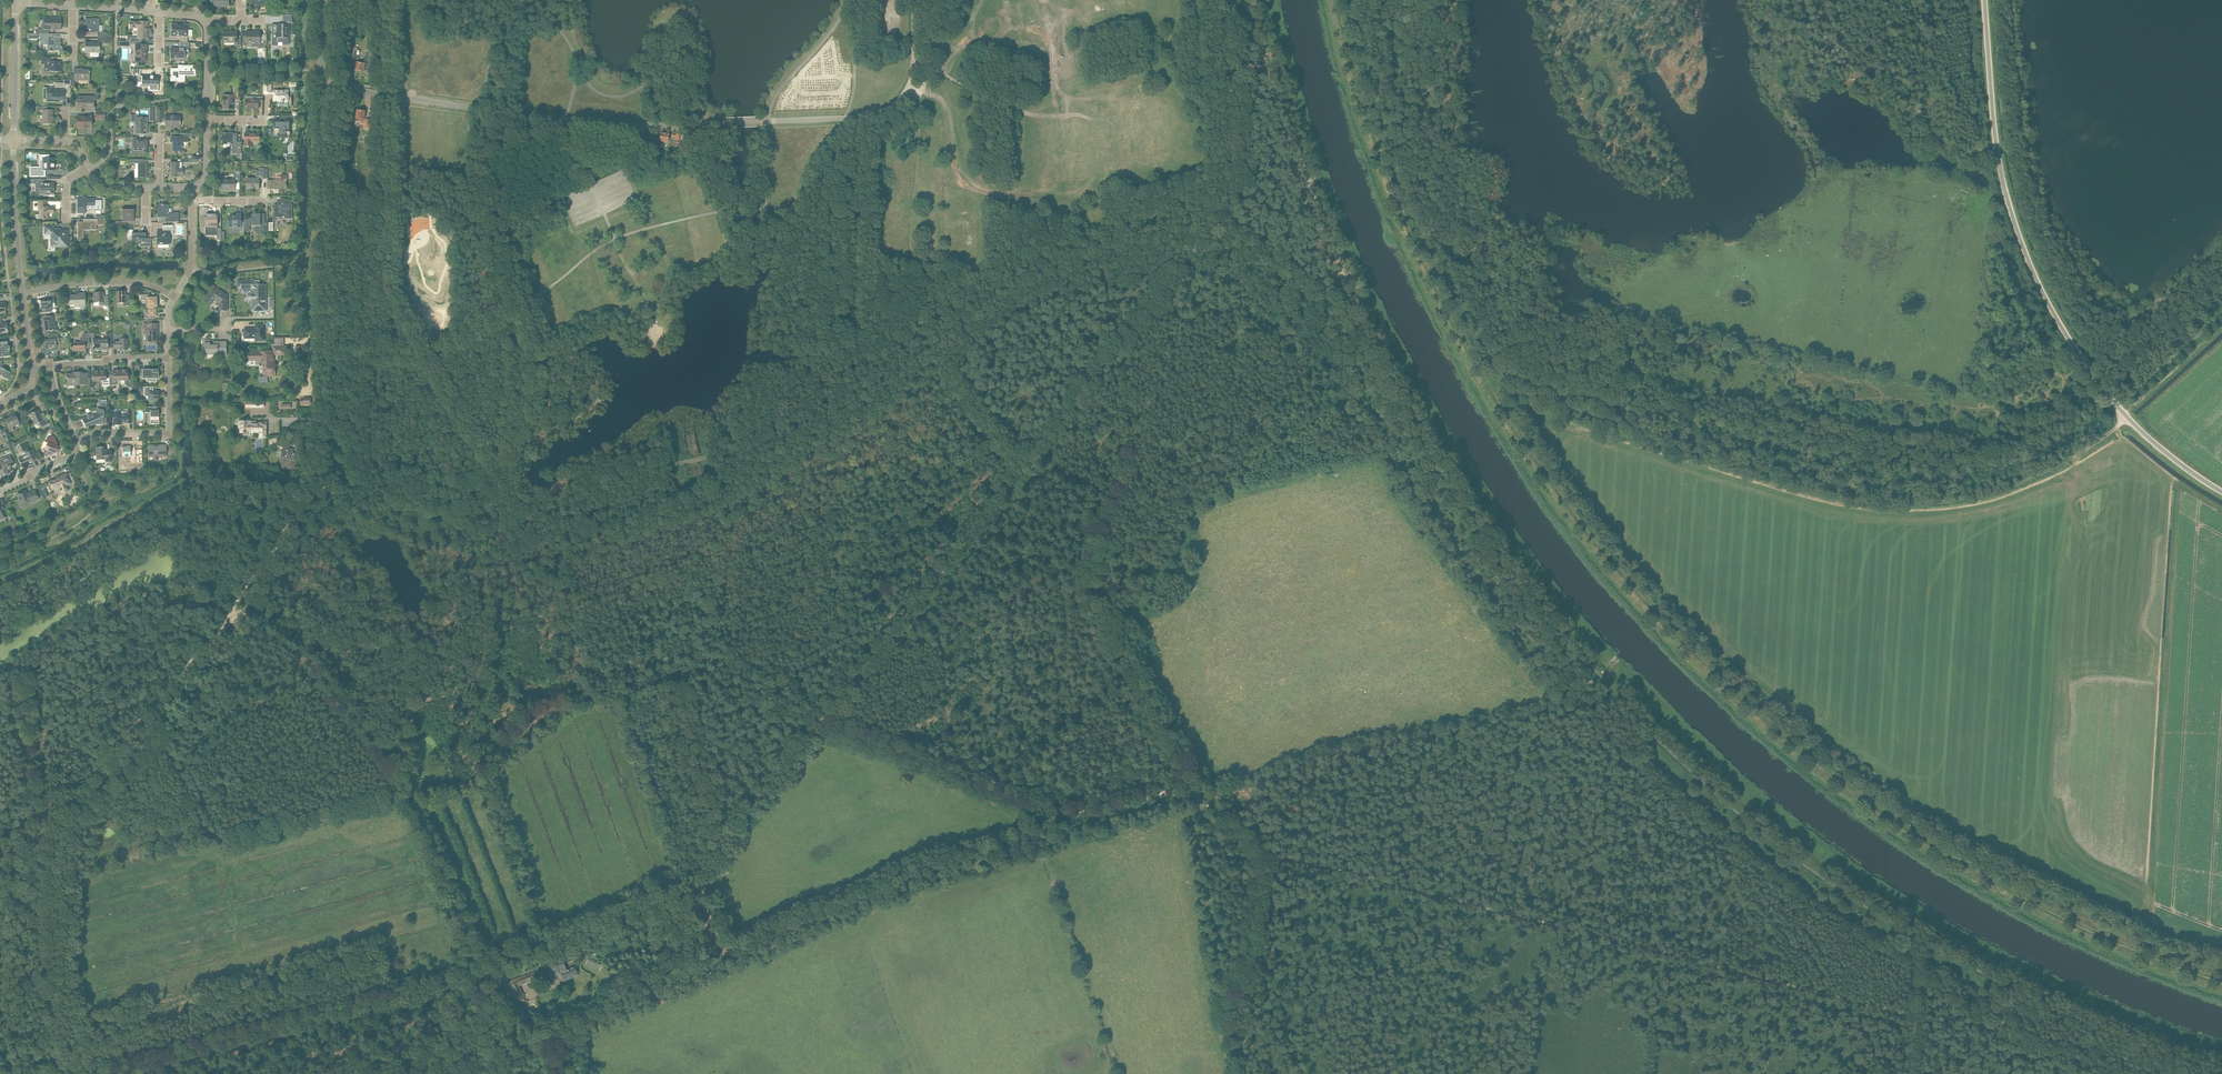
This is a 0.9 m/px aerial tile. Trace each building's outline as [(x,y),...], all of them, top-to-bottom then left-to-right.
[(40,33),(49,34),(49,29),(61,29),(61,18),(56,18),(56,19),(44,19),(44,18),(44,24),(44,29),(39,29),(39,31),(39,33),(40,33)] [(108,33),(106,33),(106,32),(99,32),(99,19),(92,19),(90,19),(85,19),(85,32),(97,32),(97,38),(108,39),(108,33)] [(140,38),(141,38),(147,38),(147,22),(130,22),(130,27),(140,27),(140,38)] [(171,31),(171,36),(177,36),(180,36),(180,42),(188,42),(188,30),(188,25),(182,25),(182,24),(171,24),(171,30),(171,31)] [(278,45),(278,42),(283,42),(283,45),(289,45),(289,38),(288,38),(288,25),(273,24),(273,45),(278,45)] [(235,43),(235,44),(235,47),(241,47),(241,38),(237,38),(237,32),(235,32),(225,32),(224,32),(224,43),(235,43)] [(266,48),(266,46),(266,40),(260,40),(260,32),(255,32),(252,32),(247,32),(247,43),(257,43),(257,48),(266,48)] [(49,34),(40,33),(40,44),(49,44),(49,50),(55,50),(60,50),(60,45),(59,45),(60,38),(54,38),(54,34),(49,34)] [(108,39),(97,38),(97,43),(91,43),(85,43),(85,53),(90,53),(90,55),(99,55),(99,53),(100,43),(112,43),(112,39),(108,39)] [(139,41),(130,41),(130,45),(136,45),(136,61),(145,62),(145,54),(146,54),(146,53),(145,53),(145,51),(146,51),(147,45),(141,45),(141,41),(139,41)] [(171,48),(171,58),(176,58),(185,59),(185,49),(185,46),(189,46),(189,42),(188,42),(180,42),(180,46),(180,49),(176,49),(171,48)] [(358,59),(360,51),(353,50),(352,58),(358,59)] [(356,70),(364,71),(364,70),(369,71),(369,69),(371,61),(370,61),(371,55),(367,55),(366,55),(365,59),(365,58),(364,63),(355,62),(355,65),(356,65),(356,70)] [(42,57),(42,64),(41,64),(41,74),(51,74),(51,71),(60,71),(60,61),(50,61),(50,57),(42,57)] [(171,78),(176,79),(177,79),(177,81),(185,81),(185,69),(193,69),(193,65),(180,65),(180,69),(171,68),(171,75),(170,75),(170,76),(171,76),(171,78)] [(71,74),(71,80),(71,83),(76,83),(76,80),(89,80),(89,70),(83,70),(83,68),(74,68),(74,73),(75,73),(75,74),(71,74)] [(158,87),(158,81),(158,76),(150,76),(150,77),(148,77),(148,76),(142,76),(142,86),(158,87)] [(47,94),(47,100),(56,100),(56,98),(59,98),(59,100),(64,100),(64,96),(70,96),(71,91),(71,85),(71,83),(71,80),(64,80),(64,83),(55,83),(55,88),(47,88),(47,94)] [(271,84),(264,84),(264,94),(271,94),(271,93),(274,94),(274,101),(278,101),(278,103),(279,104),(280,105),(281,105),(282,104),(283,103),(283,102),(284,102),(284,101),(288,101),(288,91),(274,91),(271,91),(271,84)] [(236,95),(229,95),(223,95),(223,108),(234,109),(234,102),(240,102),(240,87),(236,87),(236,95)] [(77,96),(77,100),(77,107),(85,107),(85,111),(95,111),(95,100),(98,100),(98,96),(84,96),(77,96)] [(251,109),(251,108),(254,108),(254,109),(258,109),(258,103),(263,103),(263,97),(246,97),(246,109),(251,109)] [(47,106),(42,106),(37,106),(37,110),(43,110),(42,119),(41,119),(41,124),(50,124),(51,124),(52,124),(53,118),(53,116),(53,110),(47,110),(47,106)] [(162,110),(157,110),(157,122),(162,122),(165,122),(165,126),(180,126),(180,124),(181,124),(181,123),(180,123),(180,116),(166,116),(166,118),(162,118),(162,110)] [(357,110),(356,116),(356,118),(360,118),(360,121),(363,122),(365,111),(357,110)] [(142,117),(138,117),(138,115),(131,115),(131,121),(134,121),(134,134),(136,134),(142,134),(142,130),(146,130),(146,124),(149,124),(147,124),(147,119),(142,119),(142,117)] [(77,128),(82,128),(83,128),(83,126),(91,126),(91,116),(77,116),(77,128)] [(290,116),(285,116),(280,116),(280,119),(281,119),(281,122),(278,122),(278,121),(274,121),(274,135),(279,135),(279,136),(286,137),(286,132),(290,132),(291,122),(288,122),(288,120),(290,120),(290,116)] [(660,141),(665,142),(667,142),(669,132),(666,132),(666,133),(661,133),(660,141)] [(183,137),(177,137),(171,136),(171,142),(173,142),(174,144),(173,144),(173,151),(182,151),(182,142),(187,142),(187,138),(192,138),(192,133),(183,133),(183,137)] [(222,144),(223,144),(223,142),(231,143),(231,154),(241,154),(241,162),(247,162),(247,153),(242,153),(242,149),(242,143),(237,143),(237,133),(232,133),(232,134),(229,134),(229,133),(222,133),(222,144)] [(259,142),(259,139),(259,133),(252,133),(252,134),(250,134),(250,133),(245,133),(245,141),(245,147),(251,147),(251,141),(259,142)] [(679,145),(680,139),(680,133),(677,133),(676,135),(672,134),(671,136),(675,137),(674,145),(679,145)] [(133,152),(141,152),(147,152),(147,141),(136,141),(136,137),(130,137),(126,137),(125,142),(133,142),(133,152)] [(39,167),(30,167),(30,176),(45,177),(45,170),(54,170),(54,167),(53,167),(53,164),(54,164),(54,158),(49,158),(49,155),(44,155),(44,162),(39,162),(39,167)] [(141,160),(130,160),(130,163),(137,164),(138,164),(138,169),(135,169),(135,176),(135,177),(141,177),(141,178),(143,178),(143,177),(146,177),(147,163),(141,163),(141,160)] [(184,176),(184,170),(184,168),(180,168),(180,162),(171,162),(171,170),(171,176),(174,176),(174,177),(175,177),(175,176),(179,176),(184,176)] [(263,179),(263,170),(256,170),(256,178),(247,178),(246,189),(259,189),(259,179),(263,179)] [(286,188),(286,183),(287,183),(287,174),(281,174),(281,178),(273,178),(273,180),(267,180),(267,189),(275,189),(275,188),(286,188)] [(235,180),(228,180),(222,180),(222,184),(222,186),(222,189),(235,189),(235,183),(239,183),(240,175),(235,175),(235,180)] [(36,192),(40,192),(40,194),(54,194),(54,186),(54,183),(45,183),(45,179),(39,179),(32,179),(32,184),(36,184),(36,192)] [(78,213),(83,213),(85,213),(85,205),(95,206),(95,199),(87,198),(86,197),(83,197),(82,198),(78,198),(78,213)] [(291,200),(283,199),(278,199),(278,204),(274,204),(274,216),(285,216),(285,219),(292,219),(292,215),(291,215),(291,205),(291,202),(291,200)] [(46,201),(38,201),(38,205),(39,205),(39,218),(48,218),(48,213),(53,213),(53,208),(48,208),(48,207),(46,207),(46,205),(46,201)] [(158,204),(158,210),(158,217),(165,217),(165,222),(179,222),(179,212),(169,212),(169,204),(163,204),(161,204),(158,204)] [(117,226),(121,226),(126,226),(126,221),(133,221),(133,217),(133,214),(133,209),(123,209),(122,221),(118,221),(117,226)] [(206,227),(211,227),(217,227),(217,214),(213,214),(213,215),(206,215),(206,217),(205,217),(205,219),(206,219),(206,227)] [(244,230),(244,221),(241,221),(241,214),(237,214),(237,216),(234,216),(234,215),(233,215),(233,216),(229,216),(229,222),(229,228),(240,228),(240,232),(244,232),(244,230)] [(252,219),(244,219),(244,221),(244,230),(250,230),(250,226),(256,226),(256,231),(257,231),(257,233),(264,233),(264,231),(264,219),(264,214),(252,214),(252,219)] [(105,219),(95,219),(83,219),(83,222),(78,222),(78,234),(74,234),(74,240),(83,240),(83,228),(91,228),(91,230),(96,230),(96,224),(105,224),(105,219)] [(53,225),(48,225),(44,225),(44,233),(51,233),(51,246),(68,246),(68,230),(53,230),(53,225)] [(158,231),(158,238),(155,238),(158,238),(158,245),(169,245),(169,235),(173,235),(173,225),(162,225),(162,231),(157,231),(158,231)] [(132,232),(132,233),(128,233),(128,238),(132,238),(132,243),(139,243),(139,247),(151,247),(151,238),(145,238),(145,232),(132,232)] [(237,292),(244,292),(246,289),(251,289),(252,294),(249,297),(252,299),(252,311),(267,311),(266,284),(258,284),(255,281),(255,279),(246,279),(246,280),(237,280),(237,289),(237,292)] [(211,305),(216,298),(219,301),(219,311),(227,310),(227,295),(214,286),(204,301),(211,305)] [(129,294),(125,294),(125,291),(117,291),(117,297),(117,303),(123,302),(123,306),(129,306),(129,294)] [(100,305),(101,305),(108,305),(108,301),(108,295),(103,295),(103,292),(93,292),(93,298),(94,302),(99,302),(99,303),(99,304),(100,305)] [(85,302),(85,298),(85,293),(77,293),(77,295),(69,295),(70,305),(75,305),(75,307),(84,307),(84,302),(85,302)] [(148,309),(148,311),(145,311),(144,311),(145,318),(154,318),(153,318),(153,317),(156,316),(156,309),(155,309),(155,307),(157,307),(157,297),(150,297),(149,294),(140,294),(140,300),(147,300),(147,307),(149,307),(149,309),(148,309)] [(55,303),(55,302),(54,297),(47,298),(47,301),(40,302),(41,309),(45,308),(45,312),(52,311),(51,304),(55,303)] [(43,332),(49,331),(52,331),(52,332),(57,331),(56,324),(51,324),(51,323),(54,323),(53,315),(46,316),(46,320),(43,320),(44,327),(43,327),(43,332)] [(146,334),(146,336),(146,342),(147,342),(147,341),(156,341),(156,342),(156,331),(157,331),(157,324),(152,324),(145,324),(145,334),(146,334)] [(256,328),(244,329),(244,338),(256,338),(256,341),(265,341),(264,324),(255,324),(256,328)] [(106,339),(100,339),(100,350),(108,350),(108,343),(112,342),(111,332),(107,332),(106,334),(106,339)] [(88,343),(88,333),(84,333),(84,336),(82,336),(82,338),(80,338),(80,342),(73,343),(74,350),(85,350),(85,344),(88,344),(88,343)] [(100,350),(100,339),(94,339),(94,334),(93,333),(88,333),(88,343),(93,343),(93,345),(93,351),(100,350)] [(56,349),(56,344),(56,343),(59,342),(58,335),(53,335),(47,336),(48,340),(44,340),(44,341),(45,340),(46,343),(45,343),(46,349),(51,348),(51,350),(56,349)] [(127,350),(127,344),(127,339),(119,339),(120,341),(113,341),(114,349),(118,348),(120,348),(120,350),(127,350)] [(9,351),(10,351),(9,346),(8,346),(8,341),(0,342),(0,357),(4,357),(9,356),(9,351)] [(203,345),(203,351),(203,354),(218,353),(218,356),(227,356),(227,341),(214,342),(214,345),(210,345),(210,341),(205,341),(205,345),(203,345)] [(274,354),(279,354),(284,354),(284,346),(278,346),(273,346),(273,351),(260,351),(260,352),(245,352),(245,360),(260,360),(260,366),(264,366),(264,376),(275,376),(275,361),(274,361),(274,354)] [(2,376),(2,377),(7,379),(10,372),(10,373),(10,372),(5,370),(5,369),(3,368),(2,360),(0,361),(0,375),(2,376)] [(147,381),(151,382),(156,382),(157,378),(158,378),(158,372),(157,372),(157,370),(152,369),(142,369),(142,375),(142,379),(146,378),(146,380),(146,381),(147,381)] [(92,378),(89,378),(89,384),(89,387),(94,387),(94,384),(96,384),(96,381),(99,381),(99,370),(92,371),(92,378)] [(105,370),(99,370),(99,381),(102,381),(103,386),(109,386),(109,385),(109,379),(109,378),(106,378),(106,376),(105,370)] [(120,380),(120,370),(112,370),(113,376),(113,378),(109,379),(109,385),(116,385),(116,380),(120,380)] [(127,370),(120,370),(120,380),(124,380),(125,384),(128,387),(133,387),(132,378),(128,378),(127,370)] [(89,384),(89,378),(81,378),(81,372),(74,372),(74,373),(71,373),(67,374),(67,383),(74,383),(75,385),(89,384)] [(148,401),(153,401),(159,401),(158,393),(158,390),(156,390),(156,387),(150,387),(144,387),(144,396),(148,396),(148,401)] [(145,412),(150,412),(150,420),(148,420),(148,424),(159,423),(159,410),(155,410),(155,407),(145,407),(145,412)] [(103,424),(102,421),(104,420),(103,410),(97,408),(98,412),(92,415),(91,414),(87,415),(87,417),(82,419),(86,428),(94,424),(103,424)] [(42,426),(44,426),(49,424),(45,415),(41,417),(38,411),(34,412),(29,414),(34,424),(38,422),(40,425),(42,425),(42,426)] [(113,414),(113,419),(113,424),(121,424),(121,422),(127,422),(127,423),(131,423),(131,412),(127,412),(127,414),(121,414),(121,413),(113,414)] [(5,420),(7,425),(8,428),(19,424),(20,426),(24,425),(22,422),(20,416),(17,418),(16,416),(13,417),(13,416),(5,420)] [(239,420),(238,432),(238,433),(259,434),(259,439),(266,439),(267,422),(259,421),(259,422),(259,423),(256,423),(250,422),(250,420),(239,420)] [(42,450),(43,453),(45,458),(52,455),(52,454),(55,453),(58,447),(56,444),(57,444),(53,436),(48,438),(46,439),(47,442),(47,443),(46,443),(43,445),(43,448),(45,448),(44,449),(42,450)] [(279,466),(288,468),(293,469),(295,460),(294,460),(295,456),(292,456),(293,449),(287,448),(288,443),(277,440),(276,445),(284,446),(279,466)] [(153,447),(153,445),(148,445),(149,457),(153,457),(153,460),(158,460),(158,457),(166,456),(166,446),(153,447)] [(122,448),(121,449),(122,450),(122,457),(130,457),(130,460),(132,462),(138,462),(138,458),(138,455),(138,448),(134,448),(134,449),(133,449),(131,449),(131,448),(130,448),(130,446),(126,446),(126,447),(122,447),(122,448)] [(96,461),(105,460),(105,461),(111,461),(111,449),(104,450),(104,447),(96,447),(96,461)] [(18,459),(20,462),(22,468),(27,466),(26,465),(29,464),(29,465),(29,463),(33,462),(33,459),(36,458),(34,453),(32,450),(24,453),(25,456),(18,459)] [(1,477),(11,472),(9,468),(10,468),(10,467),(14,465),(10,455),(0,459),(0,460),(2,464),(1,464),(1,465),(0,466),(0,474),(1,477)] [(71,483),(69,478),(66,473),(59,476),(59,478),(57,479),(56,478),(49,482),(52,490),(59,487),(62,494),(69,491),(67,485),(71,483)] [(39,499),(37,495),(35,490),(29,493),(27,494),(25,490),(17,494),(19,499),(21,505),(29,501),(29,503),(39,499)] [(564,978),(569,976),(578,973),(575,967),(573,968),(573,967),(570,968),(571,969),(566,970),(566,969),(564,963),(563,964),(563,963),(559,964),(558,960),(553,962),(557,973),(562,971),(562,972),(561,972),(564,978)] [(522,993),(519,986),(537,978),(534,971),(508,982),(517,1004),(519,1003),(518,1000),(526,997),(524,992),(522,993)]
